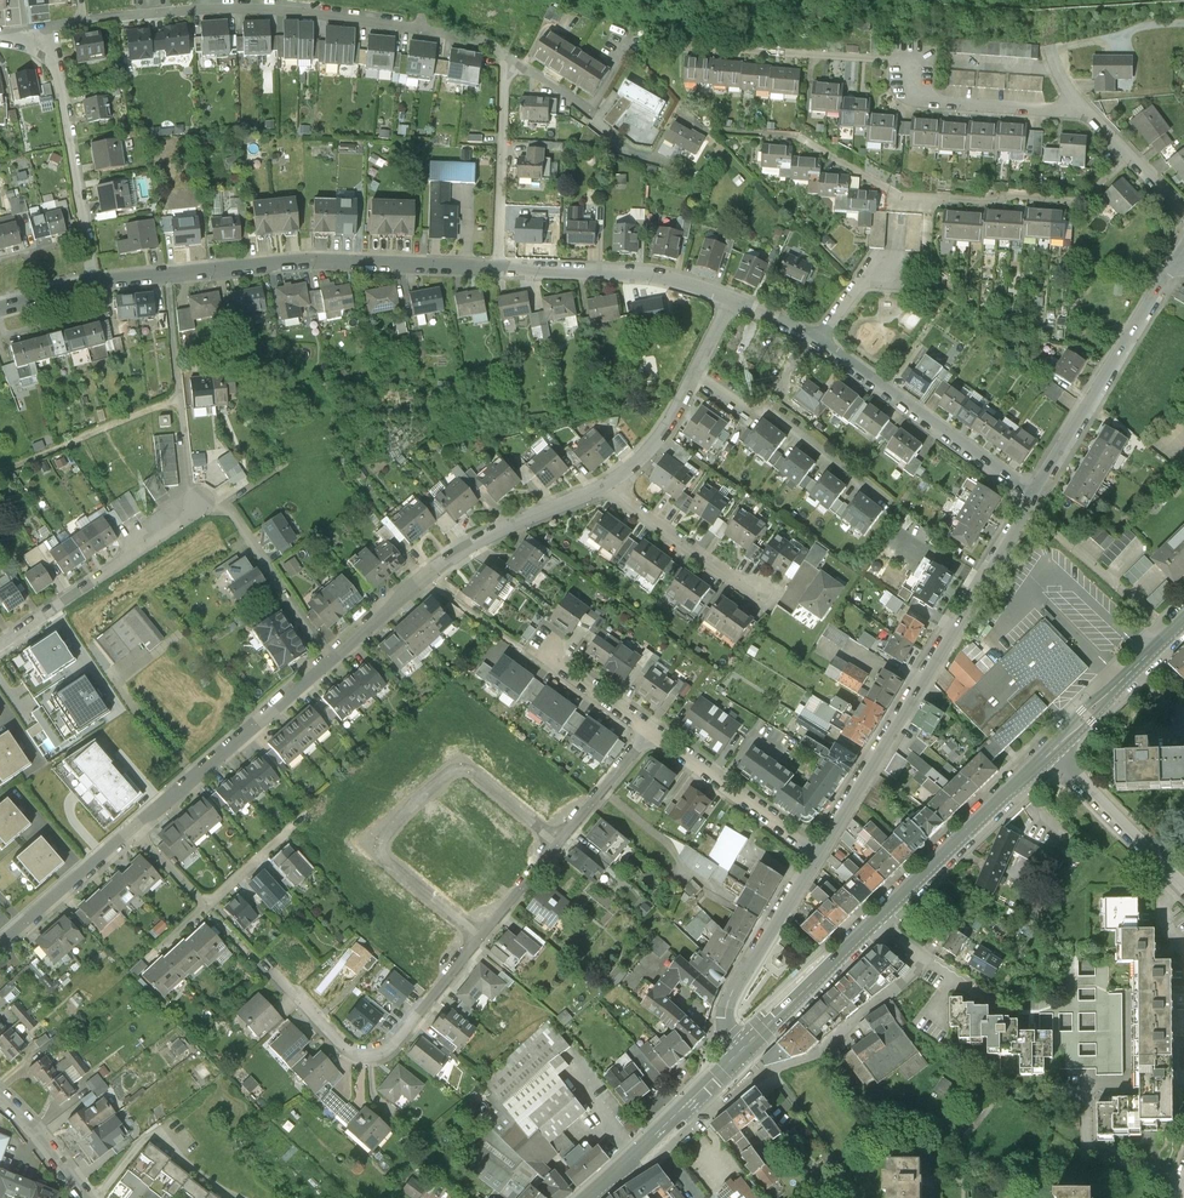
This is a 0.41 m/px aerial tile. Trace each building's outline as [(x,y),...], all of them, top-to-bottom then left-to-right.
[(48,8),(47,0),(28,0),(29,10),(48,8)] [(552,8),(545,20),(552,23),(553,21),(559,24),(565,12),(559,9),(558,11),(552,8)] [(298,21),(284,21),(284,38),(284,60),(298,60),(298,23),(298,21)] [(227,23),(213,24),(215,57),(229,57),(227,37),(227,23)] [(267,23),(255,24),(256,57),(268,57),(268,53),(268,38),(267,23)] [(312,23),(298,23),(298,60),(298,61),(312,61),(312,40),(312,23)] [(202,58),(215,57),(213,24),(200,24),(201,39),(202,53),(202,58)] [(243,58),(256,57),(255,24),(242,24),(243,39),(243,54),(243,58)] [(186,27),(163,29),(164,34),(166,52),(167,57),(189,55),(186,27)] [(324,65),(337,66),(339,30),(340,28),(326,28),(325,43),(324,65)] [(148,30),(125,33),(128,61),(151,58),(151,54),(149,36),(148,30)] [(352,31),(339,30),(337,66),(350,67),(350,66),(351,45),(352,31)] [(99,33),(72,37),(76,63),(103,59),(99,33)] [(535,59),(564,78),(581,52),(551,33),(535,59)] [(151,54),(166,52),(164,34),(149,36),(151,54)] [(236,56),(236,54),(236,39),(236,36),(227,37),(229,57),(236,56)] [(268,53),(277,53),(276,38),(268,38),(268,53)] [(365,71),(378,72),(381,40),(368,38),(367,52),(365,67),(365,71)] [(195,54),(202,53),(201,39),(194,40),(195,54)] [(594,42),(588,39),(584,45),(590,48),(594,42)] [(394,41),(381,40),(378,72),(391,73),(393,54),(394,41)] [(1038,61),(1039,48),(950,42),(949,55),(1038,61)] [(406,77),(419,78),(423,45),(410,43),(408,58),(406,77)] [(350,66),(358,67),(359,52),(360,45),(351,45),(350,66)] [(436,46),(423,45),(419,78),(432,80),(432,76),(434,62),(436,46)] [(367,52),(359,52),(358,67),(365,67),(367,52)] [(611,71),(581,52),(564,78),(594,97),(611,71)] [(446,81),(463,84),(467,55),(450,53),(449,64),(447,78),(446,81)] [(394,75),(399,76),(401,58),(401,55),(393,54),(391,73),(394,74),(394,75)] [(484,58),(467,55),(463,84),(480,86),(484,58)] [(685,83),(699,84),(701,58),(687,57),(685,83)] [(408,58),(401,58),(399,76),(406,77),(408,58)] [(714,59),(701,58),(699,84),(712,85),(714,61),(714,59)] [(1132,59),(1094,60),(1094,84),(1096,84),(1096,97),(1115,97),(1115,83),(1132,83),(1132,59)] [(712,87),(726,88),(729,62),(714,61),(712,85),(712,87)] [(432,76),(439,77),(441,63),(434,62),(432,76)] [(743,63),(729,62),(726,88),(741,89),(743,64),(743,63)] [(449,64),(441,63),(439,77),(447,78),(449,64)] [(741,90),(755,91),(757,65),(743,64),(741,89),(741,90)] [(772,66),(757,65),(755,91),(770,92),(771,68),(772,66)] [(770,93),(784,94),(786,69),(771,68),(770,92),(770,93)] [(801,70),(786,69),(784,94),(799,95),(801,70)] [(34,72),(16,76),(19,91),(20,101),(39,97),(34,72)] [(947,88),(974,89),(975,74),(948,73),(947,88)] [(978,89),(1005,91),(1006,76),(979,74),(978,89)] [(1042,94),(1044,79),(1011,77),(1010,91),(1042,94)] [(667,104),(627,82),(619,96),(623,98),(604,122),(613,129),(634,104),(659,118),(667,104)] [(813,110),(828,111),(830,83),(815,82),(813,110)] [(844,84),(830,83),(828,111),(842,112),(843,98),(844,84)] [(14,102),(20,101),(19,91),(12,93),(14,102)] [(107,98),(84,102),(88,124),(110,120),(107,98)] [(841,126),(855,127),(857,99),(843,98),(842,112),(841,126)] [(522,99),(521,120),(548,122),(548,115),(556,116),(557,101),(522,99)] [(871,100),(857,99),(855,127),(869,128),(870,115),(871,100)] [(1152,107),(1130,123),(1149,148),(1152,145),(1165,136),(1170,132),(1152,107)] [(7,113),(10,125),(17,124),(14,112),(7,113)] [(868,142),(883,143),(885,116),(870,115),(869,128),(868,142)] [(899,117),(885,116),(883,143),(897,144),(898,135),(899,122),(899,117)] [(912,147),(926,148),(928,120),(914,119),(914,123),(913,136),(912,147)] [(942,121),(928,120),(926,148),(940,149),(942,122),(942,121)] [(674,122),(664,139),(674,145),(675,144),(695,155),(705,138),(692,130),(691,132),(674,122)] [(898,135),(913,136),(914,123),(899,122),(898,135)] [(940,150),(954,151),(956,123),(942,122),(940,149),(940,150)] [(998,150),(1012,151),(1014,123),(1000,122),(999,125),(998,150)] [(971,124),(956,123),(954,151),(969,152),(969,150),(971,124)] [(969,150),(983,151),(985,124),(971,123),(971,124),(969,150)] [(1028,124),(1014,123),(1012,151),(1026,152),(1028,131),(1028,124)] [(999,125),(985,124),(983,151),(997,152),(998,150),(999,125)] [(389,132),(380,131),(380,139),(388,139),(389,132)] [(1045,132),(1028,131),(1026,152),(1026,156),(1043,157),(1045,132)] [(1061,151),(1061,156),(1085,158),(1086,138),(1062,136),(1061,151)] [(1152,145),(1159,155),(1171,145),(1165,136),(1152,145)] [(263,149),(262,141),(252,142),(253,150),(263,149)] [(120,142),(92,146),(96,173),(124,169),(120,142)] [(547,142),(546,150),(552,151),(552,147),(559,147),(559,151),(563,151),(564,142),(547,142)] [(780,177),(790,178),(792,158),(793,148),(764,145),(762,167),(781,168),(780,177)] [(1179,155),(1171,145),(1159,155),(1166,164),(1169,162),(1179,155)] [(520,157),(519,177),(543,179),(545,149),(528,147),(528,157),(520,157)] [(1045,150),(1044,163),(1060,164),(1061,156),(1061,151),(1045,150)] [(1179,155),(1169,162),(1183,183),(1183,151),(1179,155)] [(57,164),(59,158),(53,155),(50,161),(57,164)] [(239,165),(236,156),(226,159),(228,168),(239,165)] [(1060,164),(1060,167),(1084,169),(1085,158),(1061,156),(1060,164)] [(808,194),(819,194),(820,175),(822,160),(792,158),(790,178),(809,180),(808,194)] [(430,164),(430,183),(449,184),(476,184),(477,166),(430,164)] [(626,175),(615,175),(615,185),(626,184),(626,175)] [(847,212),(847,211),(848,193),(849,178),(820,175),(819,194),(819,197),(836,199),(835,211),(847,212)] [(859,179),(849,178),(848,193),(859,193),(859,179)] [(1122,178),(1104,196),(1123,216),(1141,198),(1122,178)] [(98,189),(103,215),(131,209),(126,183),(98,189)] [(448,208),(449,184),(430,183),(428,240),(455,241),(455,226),(459,226),(459,221),(455,221),(456,208),(448,208)] [(859,193),(848,193),(847,211),(859,211),(859,229),(871,230),(872,212),(877,212),(878,194),(859,193)] [(23,196),(9,200),(13,215),(27,211),(23,196)] [(245,199),(236,200),(238,219),(246,218),(245,199)] [(294,201),(273,203),(276,235),(297,232),(294,201)] [(312,235),(333,236),(334,202),(313,201),(312,235)] [(42,205),(45,217),(57,213),(53,202),(42,205)] [(356,203),(334,202),(333,236),(355,236),(356,203)] [(255,237),(276,235),(273,203),(252,205),(255,237)] [(412,237),(413,205),(371,204),(370,236),(412,237)] [(597,205),(596,223),(596,225),(604,225),(605,205),(597,205)] [(64,223),(70,222),(66,207),(60,209),(64,223)] [(584,208),(569,207),(567,243),(596,244),(596,225),(596,223),(583,222),(584,208)] [(171,209),(172,217),(172,220),(182,219),(181,208),(171,209)] [(1024,237),(1037,238),(1040,209),(1027,208),(1026,213),(1024,237)] [(631,209),(631,226),(637,226),(637,236),(645,237),(646,210),(631,209)] [(1053,211),(1040,209),(1037,238),(1051,239),(1053,211)] [(983,238),(997,240),(999,211),(986,210),(985,214),(983,238)] [(943,239),(956,240),(959,212),(945,211),(943,239)] [(1013,212),(999,211),(997,240),(1010,241),(1013,212)] [(1067,212),(1053,211),(1051,239),(1064,240),(1065,236),(1066,222),(1067,212)] [(884,249),(886,213),(877,212),(872,212),(871,230),(870,249),(884,249)] [(972,213),(959,212),(956,240),(970,242),(972,213)] [(1026,213),(1013,212),(1010,241),(1024,242),(1024,237),(1026,213)] [(57,213),(45,217),(50,237),(65,233),(60,213),(57,213)] [(530,221),(543,221),(546,221),(546,213),(531,213),(530,221)] [(985,214),(972,213),(970,242),(983,243),(983,238),(985,214)] [(908,214),(905,251),(920,252),(923,215),(908,214)] [(685,215),(681,233),(680,237),(688,238),(693,217),(685,215)] [(35,240),(50,237),(45,217),(30,220),(35,240)] [(162,234),(173,233),(172,220),(172,217),(160,218),(162,234)] [(173,233),(175,245),(199,242),(197,218),(182,219),(172,220),(173,233)] [(213,235),(213,242),(239,240),(238,219),(212,222),(213,235)] [(519,220),(518,242),(542,243),(543,231),(543,221),(530,221),(519,220)] [(118,243),(120,255),(157,249),(152,221),(126,226),(129,241),(118,243)] [(1074,223),(1066,222),(1065,236),(1072,237),(1074,223)] [(15,225),(0,228),(5,248),(20,244),(15,225)] [(615,226),(614,252),(637,253),(637,236),(637,226),(631,226),(615,226)] [(658,228),(652,255),(675,260),(680,237),(681,233),(658,228)] [(723,237),(727,239),(734,241),(737,233),(726,229),(723,237)] [(727,239),(724,246),(722,252),(730,254),(734,241),(727,239)] [(705,240),(696,266),(715,272),(722,252),(724,246),(705,240)] [(788,254),(779,273),(804,285),(813,266),(788,254)] [(745,256),(735,279),(755,289),(766,266),(745,256)] [(284,286),(276,288),(282,320),(301,316),(300,307),(307,306),(310,305),(307,292),(305,283),(291,285),(291,283),(284,284),(284,286)] [(321,289),(321,290),(325,312),(340,310),(354,307),(350,284),(334,287),(334,286),(321,289)] [(1181,285),(1176,292),(1178,293),(1175,298),(1183,304),(1183,287),(1181,285)] [(395,286),(366,291),(370,313),(399,308),(395,286)] [(438,289),(409,294),(413,315),(442,310),(438,289)] [(260,290),(232,295),(236,316),(264,311),(260,290)] [(321,290),(314,292),(318,314),(325,312),(321,290)] [(483,290),(454,296),(458,317),(477,314),(477,315),(487,313),(483,290)] [(309,316),(318,314),(314,292),(314,291),(307,292),(310,305),(307,306),(309,316)] [(218,292),(189,297),(191,309),(193,319),(222,313),(218,292)] [(526,293),(497,298),(502,321),(512,320),(512,318),(530,314),(526,293)] [(152,294),(134,295),(136,319),(154,318),(152,294)] [(545,299),(547,311),(548,320),(578,315),(574,294),(545,299)] [(118,321),(136,319),(134,295),(116,297),(118,321)] [(617,296),(588,301),(593,324),(621,319),(617,296)] [(1043,298),(1037,298),(1037,301),(1035,301),(1034,306),(1042,307),(1043,298)] [(635,317),(637,326),(656,322),(657,324),(666,323),(661,299),(633,305),(635,317)] [(195,330),(193,319),(191,309),(177,311),(179,333),(195,330)] [(340,310),(325,312),(326,319),(341,316),(340,310)] [(540,313),(542,326),(549,324),(548,320),(547,311),(540,313)] [(531,314),(533,327),(542,326),(540,313),(531,314)] [(167,329),(165,314),(157,315),(158,330),(167,329)] [(635,317),(630,318),(633,332),(638,331),(637,326),(635,317)] [(402,318),(391,319),(393,333),(404,332),(402,318)] [(107,322),(98,324),(104,345),(105,352),(114,350),(111,339),(107,322)] [(98,324),(80,328),(86,350),(104,345),(98,324)] [(552,338),(549,324),(542,326),(544,336),(544,339),(552,338)] [(544,336),(542,326),(533,327),(535,338),(544,336)] [(68,354),(86,350),(80,328),(63,333),(68,354)] [(51,359),(68,354),(63,333),(45,338),(51,359)] [(45,338),(28,342),(33,364),(51,359),(45,338)] [(120,338),(111,339),(114,350),(114,354),(123,353),(120,338)] [(16,368),(33,364),(28,342),(10,347),(14,363),(16,368)] [(105,352),(104,345),(86,350),(90,364),(107,359),(105,352)] [(1067,352),(1053,374),(1072,386),(1085,364),(1067,352)] [(919,365),(920,366),(928,371),(934,363),(925,356),(924,357),(919,365)] [(20,384),(19,381),(16,368),(14,363),(1,368),(9,388),(20,384)] [(949,373),(934,363),(928,371),(936,378),(930,386),(933,388),(935,384),(939,387),(943,380),(949,373)] [(36,376),(33,364),(16,368),(19,381),(36,376)] [(915,372),(908,383),(924,395),(930,386),(936,378),(928,371),(920,366),(915,372)] [(901,378),(908,383),(915,372),(908,367),(901,378)] [(234,374),(224,375),(226,394),(236,393),(234,374)] [(224,375),(212,376),(215,405),(227,404),(226,394),(224,375)] [(202,407),(215,405),(212,376),(200,378),(202,407)] [(819,417),(827,405),(822,401),(827,394),(808,380),(794,398),(819,417)] [(838,380),(827,394),(822,401),(827,405),(843,417),(859,396),(838,380)] [(952,386),(943,380),(939,387),(935,392),(943,398),(952,386)] [(1043,394),(1055,403),(1064,391),(1052,382),(1043,394)] [(939,404),(956,417),(969,399),(952,386),(943,398),(939,404)] [(82,406),(78,394),(72,396),(76,408),(82,406)] [(865,401),(859,396),(843,417),(849,422),(865,401)] [(721,427),(729,433),(737,421),(706,399),(701,406),(725,423),(721,427)] [(956,417),(972,428),(985,410),(969,399),(956,417)] [(701,406),(683,431),(707,448),(721,427),(725,423),(701,406)] [(193,416),(210,416),(210,407),(193,407),(193,416)] [(871,407),(858,423),(877,438),(880,433),(890,421),(871,407)] [(972,428),(987,440),(1000,422),(985,410),(972,428)] [(170,427),(169,417),(159,418),(160,428),(170,427)] [(1115,419),(1109,429),(1128,441),(1133,433),(1115,419)] [(901,430),(890,421),(880,433),(891,442),(901,430)] [(753,436),(745,446),(769,464),(777,453),(787,440),(763,422),(753,436)] [(1017,433),(1000,422),(987,440),(1004,451),(1017,433)] [(1105,427),(1097,441),(1120,455),(1128,441),(1109,429),(1105,427)] [(1021,428),(1017,433),(1004,451),(1021,464),(1038,441),(1021,428)] [(594,429),(583,440),(602,461),(613,451),(607,444),(594,429)] [(922,446),(901,430),(891,442),(887,448),(908,464),(914,456),(922,446)] [(739,441),(745,446),(753,436),(746,431),(739,441)] [(607,444),(613,451),(617,455),(628,445),(619,434),(607,444)] [(173,437),(152,439),(156,476),(159,475),(159,483),(163,482),(164,489),(178,487),(173,437)] [(549,443),(550,445),(558,454),(562,450),(553,440),(549,443)] [(590,471),(602,461),(583,440),(572,449),(571,450),(579,459),(590,471)] [(1097,441),(1089,455),(1111,468),(1120,455),(1097,441)] [(35,444),(37,450),(43,448),(41,442),(35,444)] [(1183,476),(1183,463),(1157,442),(1151,449),(1183,476)] [(550,445),(539,455),(557,477),(569,467),(558,454),(550,445)] [(574,464),(579,459),(571,450),(572,449),(569,446),(563,451),(574,464)] [(682,466),(691,455),(679,446),(671,458),(682,466)] [(779,471),(790,480),(807,458),(796,449),(787,460),(779,471)] [(769,464),(774,468),(782,457),(777,453),(769,464)] [(546,487),(557,477),(539,455),(528,464),(527,465),(536,475),(546,487)] [(650,478),(666,489),(682,466),(671,458),(667,455),(650,478)] [(1089,455),(1080,469),(1103,482),(1111,468),(1089,455)] [(922,462),(914,456),(908,464),(904,469),(913,477),(916,472),(920,465),(922,462)] [(787,460),(782,457),(774,468),(779,471),(787,460)] [(51,464),(53,470),(65,464),(62,458),(51,464)] [(818,466),(807,458),(790,480),(801,488),(809,477),(818,466)] [(501,459),(490,469),(508,490),(520,480),(514,473),(501,459)] [(45,462),(40,465),(44,473),(50,470),(45,462)] [(526,462),(520,468),(531,480),(536,475),(527,465),(528,464),(526,462)] [(251,482),(239,464),(225,474),(237,492),(251,482)] [(452,470),(454,474),(457,480),(458,479),(464,474),(465,473),(458,465),(452,470)] [(925,469),(920,465),(916,472),(921,475),(925,469)] [(695,475),(682,466),(666,489),(678,498),(683,491),(695,475)] [(465,473),(464,474),(478,490),(483,485),(478,479),(479,477),(471,468),(465,473)] [(524,485),(531,480),(520,468),(514,473),(520,480),(524,485)] [(497,500),(508,490),(490,469),(479,477),(478,479),(483,485),(497,500)] [(1080,469),(1072,482),(1094,496),(1103,482),(1080,469)] [(810,495),(821,503),(837,481),(827,473),(819,484),(810,495)] [(472,495),(478,490),(464,474),(458,479),(472,495)] [(155,477),(142,487),(150,497),(157,507),(170,497),(164,489),(159,483),(155,477)] [(801,488),(805,492),(814,480),(809,477),(801,488)] [(958,500),(966,504),(977,484),(968,478),(962,488),(965,489),(958,500)] [(457,480),(447,489),(466,511),(478,501),(472,495),(458,479),(457,480)] [(819,484),(814,480),(805,492),(810,495),(819,484)] [(848,490),(837,481),(821,503),(831,511),(840,501),(848,490)] [(1086,510),(1094,496),(1072,482),(1063,496),(1086,510)] [(690,508),(702,516),(719,493),(707,484),(696,500),(690,508)] [(977,484),(966,504),(988,518),(1000,498),(977,484)] [(454,521),(466,511),(447,489),(435,499),(440,504),(446,512),(454,521)] [(674,504),(679,508),(689,495),(683,491),(678,498),(674,504)] [(113,510),(102,518),(110,531),(140,511),(128,492),(110,505),(113,510)] [(730,501),(719,493),(702,516),(713,524),(718,517),(730,501)] [(696,500),(689,495),(679,508),(686,513),(690,508),(696,500)] [(849,508),(841,519),(862,535),(880,511),(859,495),(849,508)] [(415,500),(402,510),(422,533),(434,522),(428,515),(415,500)] [(831,511),(836,515),(844,504),(840,501),(831,511)] [(434,522),(446,512),(440,504),(428,515),(434,522)] [(849,508),(844,504),(836,515),(841,519),(849,508)] [(956,520),(960,523),(979,534),(988,518),(966,504),(956,520)] [(603,514),(597,509),(585,527),(590,532),(603,514)] [(726,533),(737,541),(754,518),(743,509),(731,526),(726,533)] [(409,544),(422,533),(402,510),(390,521),(395,528),(409,544)] [(590,536),(602,545),(619,522),(607,513),(590,536)] [(908,514),(899,525),(906,530),(914,519),(908,514)] [(282,516),(262,529),(279,553),(298,540),(282,516)] [(385,526),(390,532),(395,528),(390,521),(386,517),(381,521),(385,526)] [(709,530),(715,534),(724,521),(718,517),(713,524),(709,530)] [(102,518),(91,525),(106,547),(116,540),(110,531),(102,518)] [(765,526),(754,518),(737,541),(748,549),(753,542),(765,526)] [(731,526),(724,521),(715,534),(721,539),(726,533),(731,526)] [(1084,531),(1106,551),(1115,540),(1094,521),(1084,531)] [(632,531),(619,522),(602,545),(615,554),(628,536),(632,531)] [(970,548),(979,534),(960,523),(952,537),(970,548)] [(95,554),(106,547),(91,525),(81,532),(95,554)] [(386,542),(387,543),(394,537),(390,532),(385,526),(377,532),(386,542)] [(1099,559),(1108,567),(1137,536),(1127,527),(1115,540),(1106,551),(1099,559)] [(1183,575),(1183,528),(1183,527),(1152,559),(1176,583),(1183,575)] [(85,560),(95,554),(81,532),(70,538),(85,560)] [(528,534),(523,541),(547,558),(551,551),(528,534)] [(760,558),(772,567),(790,543),(778,534),(765,551),(760,558)] [(634,540),(628,536),(615,554),(620,558),(621,557),(634,540)] [(934,546),(938,539),(934,536),(929,543),(934,546)] [(75,567),(85,560),(70,538),(60,545),(75,567)] [(829,549),(815,539),(809,550),(804,559),(816,568),(829,549)] [(522,540),(514,552),(539,569),(547,558),(523,541),(522,540)] [(640,545),(634,540),(621,557),(628,562),(640,545)] [(627,563),(641,573),(658,550),(644,540),(640,545),(628,562),(627,563)] [(386,542),(371,555),(388,575),(403,562),(387,543),(386,542)] [(743,555),(749,560),(759,547),(753,542),(748,549),(743,555)] [(42,569),(54,561),(49,553),(43,543),(23,556),(32,570),(40,565),(42,569)] [(800,551),(790,543),(772,567),(783,575),(793,560),(800,551)] [(958,556),(962,550),(951,543),(947,549),(958,556)] [(63,575),(75,567),(60,545),(49,553),(54,561),(63,575)] [(800,551),(793,560),(800,565),(804,559),(809,550),(804,546),(800,551)] [(765,551),(759,547),(749,560),(756,564),(760,558),(765,551)] [(372,589),(388,575),(371,555),(366,549),(350,563),(357,572),(372,589)] [(671,560),(658,550),(641,573),(654,583),(663,571),(671,560)] [(531,581),(539,569),(514,552),(506,563),(514,569),(531,581)] [(1124,576),(1133,585),(1154,565),(1145,556),(1124,576)] [(510,575),(514,569),(506,563),(497,557),(493,563),(510,575)] [(302,569),(295,558),(283,565),(291,577),(302,569)] [(247,560),(227,574),(236,587),(228,592),(237,605),(264,586),(247,560)] [(663,571),(668,575),(677,563),(671,560),(663,571)] [(934,562),(912,596),(932,608),(953,574),(934,562)] [(681,567),(677,563),(668,575),(673,579),(681,567)] [(481,564),(472,577),(496,594),(505,581),(481,564)] [(32,570),(23,576),(35,594),(51,583),(42,569),(40,565),(32,570)] [(668,593),(680,602),(697,578),(685,569),(668,593)] [(5,574),(12,584),(17,592),(23,588),(12,570),(5,574)] [(821,571),(798,602),(821,618),(843,587),(821,571)] [(366,594),(372,589),(357,572),(352,577),(366,594)] [(342,575),(325,590),(345,613),(363,598),(342,575)] [(486,608),(496,594),(472,577),(462,591),(476,601),(486,608)] [(710,587),(697,578),(680,602),(693,611),(695,609),(710,587)] [(1147,600),(1156,609),(1176,590),(1167,580),(1147,600)] [(0,592),(0,601),(8,613),(24,602),(17,592),(12,584),(0,592)] [(695,609),(700,612),(706,605),(715,591),(710,587),(695,609)] [(471,608),(476,601),(462,591),(459,589),(454,596),(471,608)] [(329,628),(345,613),(325,590),(308,604),(312,609),(325,623),(329,628)] [(879,601),(886,605),(893,595),(886,590),(879,601)] [(568,593),(550,617),(570,632),(576,624),(585,613),(588,608),(568,593)] [(896,614),(904,603),(893,595),(886,605),(885,606),(896,614)] [(706,620),(722,631),(738,608),(722,597),(713,610),(706,620)] [(432,598),(419,609),(441,634),(454,623),(432,598)] [(446,606),(460,618),(464,612),(450,601),(446,606)] [(713,610),(706,605),(700,612),(696,618),(703,623),(706,620),(713,610)] [(101,636),(96,641),(114,663),(141,642),(149,651),(164,640),(137,607),(101,636)] [(754,620),(738,608),(722,631),(737,643),(754,620)] [(1040,613),(1045,618),(1050,623),(1054,618),(1044,608),(1040,613)] [(317,629),(325,623),(312,609),(307,613),(317,629)] [(419,609),(407,620),(429,645),(441,634),(419,609)] [(587,615),(595,621),(599,616),(591,610),(587,615)] [(254,630),(265,647),(293,629),(281,612),(254,630)] [(587,615),(585,613),(576,624),(587,632),(588,630),(595,621),(587,615)] [(244,614),(236,620),(240,626),(248,620),(244,614)] [(605,620),(599,616),(595,621),(588,630),(594,634),(605,620)] [(906,616),(895,633),(914,645),(924,627),(906,616)] [(956,705),(989,739),(1036,694),(1048,707),(1089,668),(1066,644),(1068,641),(1050,623),(1045,618),(985,676),(956,705)] [(416,656),(429,645),(407,620),(394,631),(396,633),(416,656)] [(822,635),(842,649),(850,637),(830,624),(822,635)] [(521,637),(527,641),(535,630),(529,625),(521,637)] [(308,653),(293,629),(265,647),(280,670),(289,665),(308,653)] [(59,673),(75,662),(67,650),(68,649),(64,643),(63,643),(55,631),(22,653),(43,683),(59,673)] [(861,645),(869,650),(876,640),(864,631),(856,642),(860,645),(861,645)] [(396,633),(380,646),(399,670),(416,656),(396,633)] [(902,664),(914,645),(895,633),(884,652),(902,664)] [(596,636),(585,652),(604,665),(615,649),(596,636)] [(620,642),(615,649),(604,665),(602,667),(622,681),(635,662),(640,656),(620,642)] [(646,648),(640,656),(635,662),(643,668),(653,653),(646,648)] [(1168,664),(1183,678),(1183,648),(1168,664)] [(946,694),(956,705),(985,676),(961,652),(949,671),(957,678),(946,694)] [(22,653),(0,668),(0,670),(12,687),(21,681),(33,699),(63,679),(59,673),(43,683),(22,653)] [(660,658),(653,653),(643,668),(641,671),(648,676),(654,667),(660,658)] [(519,667),(504,657),(487,680),(502,691),(519,667)] [(826,675),(838,683),(848,665),(836,658),(826,675)] [(374,660),(369,664),(377,674),(382,669),(374,660)] [(369,664),(354,677),(371,697),(372,698),(387,685),(377,674),(369,664)] [(294,673),(289,665),(280,670),(277,673),(282,680),(294,673)] [(868,677),(848,665),(838,683),(858,694),(861,689),(868,677)] [(535,679),(519,667),(502,691),(518,702),(535,679)] [(637,691),(649,699),(665,675),(654,667),(648,676),(637,691)] [(883,669),(875,683),(894,695),(903,681),(883,669)] [(96,692),(84,674),(67,685),(51,696),(53,699),(52,699),(74,732),(75,732),(77,734),(109,713),(100,699),(101,698),(96,691),(96,692)] [(357,709),(371,697),(354,677),(353,675),(339,687),(356,708),(357,709)] [(677,683),(665,675),(649,699),(660,707),(670,693),(677,683)] [(63,679),(33,699),(39,708),(31,714),(55,749),(77,734),(75,732),(74,732),(52,699),(53,699),(51,696),(67,685),(63,679)] [(670,693),(676,697),(678,693),(685,683),(679,679),(677,683),(670,693)] [(685,683),(678,693),(684,697),(691,687),(685,683)] [(884,711),(894,695),(875,683),(870,691),(865,699),(884,711)] [(341,721),(356,708),(339,687),(337,686),(322,699),(328,706),(338,717),(341,721)] [(530,711),(545,722),(562,698),(547,688),(530,711)] [(864,690),(861,689),(858,694),(865,699),(870,691),(865,688),(864,690)] [(990,764),(1048,707),(1036,694),(989,739),(977,751),(981,754),(990,764)] [(829,706),(831,707),(852,719),(856,713),(852,711),(851,706),(835,696),(829,706)] [(701,697),(681,724),(720,753),(740,726),(701,697)] [(577,709),(562,698),(545,722),(560,733),(577,709)] [(871,732),(884,711),(865,699),(856,713),(852,719),(871,732)] [(944,713),(924,702),(912,722),(923,729),(931,735),(944,713)] [(317,704),(310,709),(321,721),(327,716),(323,711),(317,704)] [(328,706),(323,711),(327,716),(332,721),(338,717),(328,706)] [(849,725),(852,719),(831,707),(828,713),(849,725)] [(309,708),(296,720),(314,741),(327,729),(321,721),(310,709),(309,708)] [(801,715),(796,723),(823,740),(828,732),(801,715)] [(573,740),(588,751),(605,727),(590,716),(573,740)] [(862,747),(871,732),(852,719),(849,725),(843,735),(862,747)] [(300,753),(314,741),(296,720),(282,732),(300,753)] [(620,738),(605,727),(588,751),(603,762),(620,738)] [(923,729),(918,738),(928,746),(930,747),(938,739),(931,735),(923,729)] [(0,737),(0,786),(31,766),(8,732),(0,737)] [(285,765),(300,753),(282,732),(267,744),(272,749),(283,762),(285,765)] [(799,744),(824,760),(847,775),(856,757),(835,744),(831,752),(805,735),(799,744)] [(947,741),(943,736),(938,740),(942,745),(947,741)] [(909,749),(912,752),(919,757),(928,746),(918,738),(909,749)] [(94,741),(51,770),(103,830),(142,796),(124,775),(120,778),(115,772),(109,765),(110,764),(113,763),(94,741)] [(957,749),(951,742),(943,749),(948,754),(949,753),(951,755),(957,749)] [(1118,793),(1183,790),(1183,755),(1150,756),(1150,743),(1138,744),(1138,753),(1142,753),(1142,756),(1116,757),(1118,793)] [(756,747),(740,768),(780,796),(790,782),(795,776),(756,747)] [(272,749),(266,754),(278,767),(283,762),(272,749)] [(908,762),(919,772),(943,791),(948,786),(948,781),(919,757),(912,752),(906,760),(908,762)] [(949,759),(954,764),(960,756),(954,752),(949,759)] [(897,781),(908,762),(906,760),(896,753),(885,771),(897,781)] [(272,772),(278,767),(266,754),(260,759),(272,772)] [(981,754),(962,773),(978,789),(997,771),(990,764),(981,754)] [(650,757),(629,786),(658,807),(668,792),(665,790),(676,775),(650,757)] [(260,759),(247,770),(264,790),(265,791),(278,780),(272,772),(260,759)] [(824,760),(804,788),(826,804),(847,775),(824,760)] [(246,769),(231,781),(248,802),(249,803),(264,790),(247,770),(246,769)] [(939,795),(943,791),(919,772),(913,779),(933,795),(937,793),(939,795)] [(948,786),(943,791),(960,807),(978,789),(962,773),(948,786)] [(890,783),(879,776),(868,794),(879,800),(890,783)] [(234,814),(248,802),(231,781),(230,780),(215,793),(227,807),(234,814)] [(814,819),(826,804),(804,788),(802,791),(790,782),(780,796),(776,802),(800,820),(803,822),(806,823),(809,823),(812,822),(814,819)] [(690,787),(669,815),(690,830),(700,816),(710,802),(690,787)] [(943,824),(960,807),(943,791),(939,795),(927,808),(943,824)] [(215,793),(210,797),(222,811),(227,807),(215,793)] [(217,815),(222,811),(210,797),(205,801),(217,815)] [(0,804),(0,850),(1,851),(30,826),(7,798),(0,804)] [(203,799),(188,811),(206,833),(221,820),(217,815),(205,801),(203,799)] [(927,808),(912,823),(927,838),(943,824),(927,808)] [(731,823),(735,826),(741,817),(737,814),(737,813),(732,810),(726,819),(731,823)] [(192,845),(206,833),(188,811),(173,824),(192,845)] [(706,821),(700,816),(690,830),(696,835),(706,821)] [(601,819),(586,838),(601,851),(613,861),(629,842),(601,819)] [(841,839),(850,848),(858,836),(864,830),(853,820),(841,839)] [(871,823),(864,830),(882,848),(889,841),(871,823)] [(904,826),(894,835),(912,853),(927,838),(912,823),(906,829),(904,826)] [(196,850),(192,845),(173,824),(158,837),(163,842),(175,856),(181,862),(196,850)] [(718,868),(728,875),(734,865),(748,839),(726,827),(718,842),(707,835),(697,853),(718,868)] [(1002,827),(976,886),(994,894),(1013,851),(1019,837),(1002,827)] [(882,848),(864,830),(858,836),(875,853),(880,853),(883,849),(882,848)] [(900,866),(912,853),(894,835),(889,841),(882,848),(883,849),(900,866)] [(40,837),(11,862),(35,890),(64,864),(40,837)] [(1063,861),(1019,837),(1013,851),(1056,875),(1063,861)] [(173,858),(175,856),(163,842),(158,847),(170,861),(173,858)] [(710,882),(713,877),(718,868),(697,853),(687,846),(680,857),(693,865),(691,869),(710,882)] [(288,847),(273,862),(287,876),(296,886),(311,872),(302,863),(288,847)] [(575,849),(566,861),(594,884),(604,872),(590,861),(575,849)] [(880,853),(868,865),(884,881),(900,866),(883,849),(880,853)] [(601,851),(596,857),(608,867),(613,861),(601,851)] [(604,872),(608,867),(596,857),(595,855),(590,861),(604,872)] [(161,879),(140,856),(131,864),(133,866),(122,876),(139,895),(141,897),(161,879)] [(838,871),(843,866),(832,856),(827,861),(838,871)] [(307,858),(302,863),(311,872),(316,868),(307,858)] [(849,860),(843,866),(855,878),(861,871),(849,860)] [(760,864),(750,881),(747,888),(769,903),(783,879),(760,864)] [(747,872),(734,865),(728,875),(747,888),(750,881),(744,877),(747,872)] [(872,893),(884,881),(868,865),(861,871),(855,878),(872,893)] [(848,884),(855,878),(843,866),(838,871),(836,873),(848,884)] [(713,877),(723,884),(728,875),(718,868),(713,877)] [(286,895),(264,871),(249,885),(270,909),(286,895)] [(112,882),(101,893),(119,913),(139,895),(122,876),(118,872),(110,880),(112,882)] [(747,888),(728,875),(723,884),(742,896),(747,888)] [(291,891),(296,886),(287,876),(282,881),(291,891)] [(859,905),(872,893),(855,878),(848,884),(843,889),(859,905)] [(692,899),(702,889),(692,880),(683,889),(692,899)] [(827,883),(819,889),(831,900),(838,894),(827,883)] [(544,922),(554,930),(569,912),(579,920),(584,913),(553,888),(547,895),(543,892),(529,909),(540,918),(538,920),(543,924),(544,922)] [(736,906),(739,908),(759,919),(769,903),(747,888),(742,896),(736,906)] [(823,908),(831,900),(819,889),(811,897),(823,908)] [(847,917),(859,905),(843,889),(838,894),(831,900),(847,917)] [(100,931),(119,913),(101,893),(99,891),(86,903),(84,901),(78,907),(80,909),(93,923),(100,931)] [(223,910),(243,931),(257,918),(237,897),(223,910)] [(1139,899),(1106,899),(1106,931),(1123,931),(1139,931),(1139,899)] [(835,929),(847,917),(831,900),(823,908),(818,913),(834,928),(835,929)] [(744,945),(759,919),(739,908),(724,933),(744,945)] [(86,929),(93,923),(80,909),(73,915),(86,929)] [(685,929),(698,941),(708,930),(714,937),(719,928),(703,911),(685,929)] [(818,944),(834,928),(818,913),(802,928),(818,944)] [(64,917),(50,930),(69,952),(84,939),(64,917)] [(167,927),(162,921),(149,933),(154,939),(167,927)] [(204,926),(185,944),(202,961),(207,967),(226,949),(204,926)] [(509,931),(492,953),(516,972),(517,970),(515,968),(529,951),(536,956),(546,944),(527,928),(519,939),(509,931)] [(726,976),(744,945),(724,933),(719,928),(714,937),(704,955),(726,976)] [(55,965),(69,952),(50,930),(35,943),(55,965)] [(956,931),(944,949),(957,957),(961,951),(968,940),(956,931)] [(1140,963),(1156,963),(1156,931),(1139,931),(1123,931),(1123,964),(1140,963)] [(344,939),(339,934),(330,943),(334,948),(344,939)] [(648,948),(659,959),(670,948),(658,937),(648,948)] [(995,959),(968,940),(961,951),(988,970),(995,959)] [(182,980),(202,961),(185,944),(183,942),(164,960),(182,980)] [(371,956),(355,944),(349,951),(356,956),(346,968),(355,976),(361,968),(371,956)] [(877,948),(864,961),(881,977),(889,968),(897,975),(904,965),(884,948),(877,948)] [(701,953),(689,967),(701,977),(718,991),(726,976),(704,955),(701,953)] [(106,958),(113,966),(117,962),(111,955),(106,958)] [(377,961),(371,956),(361,968),(367,973),(377,961)] [(671,969),(660,982),(672,992),(681,980),(690,989),(701,977),(689,967),(676,956),(667,966),(671,969)] [(163,997),(182,980),(164,960),(162,958),(142,977),(154,989),(155,989),(163,997)] [(147,967),(141,961),(130,972),(136,978),(147,967)] [(864,961),(847,977),(863,992),(872,983),(874,981),(876,982),(881,977),(864,961)] [(1141,995),(1173,995),(1173,963),(1156,963),(1140,963),(1141,995)] [(483,964),(456,996),(462,1001),(473,1010),(486,994),(495,1001),(507,986),(508,985),(499,978),(483,964)] [(613,989),(625,974),(617,967),(605,981),(613,989)] [(503,972),(499,978),(508,985),(507,986),(511,989),(516,982),(503,972)] [(68,978),(64,974),(59,979),(63,983),(68,978)] [(411,990),(393,974),(378,992),(397,1007),(411,990)] [(45,976),(39,980),(51,993),(60,985),(56,981),(52,985),(45,976)] [(718,991),(701,977),(690,989),(711,1007),(718,991)] [(847,977),(835,989),(851,1004),(863,992),(847,977)] [(10,982),(0,992),(0,997),(8,1005),(21,993),(10,982)] [(642,1005),(673,1031),(686,1018),(666,1000),(672,992),(660,982),(642,1005)] [(1080,988),(1080,998),(1092,998),(1092,989),(1080,988)] [(846,1009),(851,1004),(835,989),(823,1001),(838,1016),(846,1009)] [(269,1035),(274,1029),(282,1022),(277,1016),(257,994),(235,1015),(255,1037),(263,1029),(269,1035)] [(1141,995),(1141,1028),(1173,1027),(1173,995),(1141,995)] [(959,1029),(959,1040),(982,1040),(982,1024),(988,1024),(988,1019),(988,1008),(974,1008),(974,1005),(963,1005),(962,999),(950,999),(951,1029),(959,1029)] [(372,1001),(367,1007),(380,1018),(384,1021),(389,1015),(372,1001)] [(463,1021),(473,1010),(462,1001),(453,1013),(463,1021)] [(823,1001),(811,1013),(825,1027),(831,1021),(832,1022),(838,1016),(823,1001)] [(892,1001),(885,1006),(895,1021),(901,1031),(909,1026),(892,1001)] [(367,1007),(361,1002),(347,1019),(353,1024),(352,1025),(359,1031),(360,1030),(366,1035),(380,1018),(367,1007)] [(26,1013),(17,1004),(10,1010),(29,1031),(36,1025),(29,1017),(26,1013)] [(851,1015),(858,1010),(851,1004),(846,1009),(851,1015)] [(885,1006),(865,1020),(875,1034),(878,1038),(887,1032),(884,1029),(895,1021),(885,1006)] [(440,1016),(431,1028),(441,1036),(456,1049),(458,1050),(475,1031),(463,1021),(453,1013),(450,1010),(443,1018),(440,1016)] [(1060,1012),(1059,1030),(1074,1030),(1074,1012),(1060,1012)] [(819,1033),(825,1027),(811,1013),(798,1025),(814,1041),(820,1035),(819,1033)] [(1093,1025),(1093,1015),(1081,1015),(1081,1025),(1093,1025)] [(673,1031),(675,1034),(692,1054),(706,1037),(686,1018),(673,1031)] [(268,1047),(289,1069),(306,1054),(301,1049),(307,1043),(285,1019),(282,1022),(274,1029),(280,1036),(268,1047)] [(988,1040),(988,1052),(1012,1051),(1012,1057),(1018,1057),(1018,1034),(1018,1022),(1009,1022),(1009,1019),(988,1019),(988,1024),(982,1024),(982,1040),(988,1040)] [(858,1025),(867,1039),(875,1034),(865,1020),(858,1025)] [(548,1166),(560,1155),(552,1145),(565,1135),(589,1113),(560,1076),(571,1067),(562,1056),(573,1048),(549,1021),(484,1081),(500,1100),(490,1110),(484,1104),(476,1111),(492,1128),(541,1175),(546,1179),(554,1172),(548,1166)] [(901,1031),(895,1021),(884,1029),(887,1032),(878,1038),(885,1048),(863,1064),(875,1081),(878,1084),(919,1054),(901,1031)] [(8,1031),(0,1022),(0,1039),(8,1031)] [(798,1025),(776,1047),(789,1060),(805,1056),(817,1044),(814,1041),(798,1025)] [(1141,1060),(1174,1059),(1173,1027),(1141,1028),(1141,1060)] [(8,1031),(0,1039),(1,1040),(0,1040),(0,1050),(11,1062),(26,1048),(10,1030),(8,1031)] [(1053,1060),(1053,1033),(1018,1034),(1018,1057),(1020,1057),(1020,1071),(1044,1071),(1044,1060),(1053,1060)] [(665,1039),(661,1042),(660,1043),(662,1046),(654,1052),(670,1072),(692,1054),(675,1034),(666,1041),(665,1039)] [(867,1039),(853,1050),(863,1064),(885,1048),(878,1038),(875,1034),(867,1039)] [(39,1049),(40,1047),(49,1040),(45,1035),(34,1043),(39,1049)] [(436,1041),(444,1047),(452,1054),(456,1049),(441,1036),(436,1041)] [(663,1078),(670,1072),(654,1052),(662,1046),(660,1043),(661,1042),(657,1037),(640,1050),(643,1054),(663,1078)] [(421,1038),(407,1056),(433,1077),(448,1060),(439,1053),(421,1038)] [(51,1039),(49,1040),(40,1047),(45,1054),(56,1045),(51,1039)] [(172,1048),(179,1056),(186,1050),(179,1042),(172,1048)] [(1096,1054),(1095,1042),(1078,1044),(1079,1055),(1096,1054)] [(455,1057),(452,1054),(444,1047),(439,1053),(448,1060),(451,1062),(455,1057)] [(764,1068),(789,1060),(776,1047),(759,1063),(764,1068)] [(71,1049),(64,1054),(73,1066),(81,1077),(88,1072),(71,1049)] [(866,1088),(875,1081),(863,1064),(853,1050),(843,1057),(866,1088)] [(311,1060),(306,1054),(289,1069),(313,1095),(326,1082),(331,1087),(341,1077),(318,1053),(311,1060)] [(632,1063),(633,1065),(644,1078),(640,1081),(647,1091),(663,1078),(643,1054),(632,1063)] [(43,1089),(45,1087),(60,1076),(46,1057),(29,1069),(43,1089)] [(1141,1060),(1142,1092),(1174,1091),(1174,1059),(1141,1060)] [(605,1079),(616,1093),(635,1076),(640,1081),(644,1078),(633,1065),(621,1075),(616,1069),(605,1079)] [(70,1086),(81,1077),(73,1066),(62,1075),(70,1086)] [(399,1066),(378,1092),(394,1105),(402,1096),(411,1103),(424,1087),(399,1066)] [(98,1071),(103,1078),(109,1074),(103,1067),(98,1071)] [(109,1089),(97,1074),(85,1084),(97,1099),(109,1089)] [(62,1075),(60,1076),(45,1087),(60,1106),(76,1093),(70,1086),(62,1075)] [(647,1091),(640,1081),(635,1076),(616,1093),(630,1110),(649,1093),(647,1091)] [(258,1086),(250,1078),(241,1086),(249,1094),(258,1086)] [(959,1090),(943,1078),(933,1092),(949,1103),(959,1090)] [(758,1089),(744,1100),(758,1118),(775,1141),(783,1134),(770,1118),(769,1119),(765,1114),(773,1108),(765,1098),(758,1089)] [(777,1089),(765,1098),(773,1108),(774,1109),(785,1100),(777,1089)] [(123,1101),(126,1106),(145,1093),(142,1090),(129,1099),(128,1097),(123,1101)] [(1142,1092),(1142,1100),(1130,1100),(1130,1133),(1142,1133),(1142,1125),(1175,1125),(1174,1091),(1142,1092)] [(330,1092),(320,1102),(350,1129),(362,1116),(348,1104),(346,1107),(330,1092)] [(101,1126),(112,1118),(116,1115),(103,1099),(86,1113),(83,1110),(68,1121),(83,1140),(85,1139),(101,1126)] [(744,1100),(727,1113),(741,1131),(758,1118),(744,1100)] [(1114,1100),(1114,1105),(1098,1106),(1098,1138),(1114,1138),(1114,1133),(1130,1133),(1130,1100),(1114,1100)] [(366,1111),(362,1116),(350,1129),(347,1132),(370,1152),(389,1132),(366,1111)] [(733,1137),(741,1131),(727,1113),(713,1124),(727,1142),(733,1137)] [(125,1127),(116,1115),(112,1118),(121,1130),(125,1127)] [(644,1126),(636,1117),(623,1127),(631,1137),(644,1126)] [(115,1145),(101,1126),(85,1139),(99,1157),(115,1145)] [(541,1175),(492,1128),(462,1164),(507,1197),(521,1197),(523,1196),(508,1184),(516,1173),(531,1184),(541,1175)] [(785,1136),(783,1134),(775,1141),(784,1151),(801,1138),(795,1129),(785,1136)] [(776,1176),(741,1131),(733,1137),(745,1153),(742,1156),(749,1165),(746,1167),(753,1176),(756,1174),(768,1189),(779,1180),(776,1176)] [(404,1133),(386,1149),(394,1159),(412,1143),(404,1133)] [(563,1159),(565,1161),(579,1149),(565,1135),(552,1145),(560,1155),(563,1159)] [(9,1139),(0,1136),(0,1161),(9,1139)] [(587,1141),(581,1147),(585,1151),(591,1146),(587,1141)] [(169,1161),(148,1145),(139,1156),(152,1166),(139,1183),(147,1189),(159,1173),(168,1162),(169,1161)] [(565,1161),(573,1170),(595,1150),(591,1146),(585,1151),(581,1147),(579,1149),(565,1161)] [(600,1146),(595,1150),(573,1170),(567,1175),(579,1188),(611,1159),(600,1146)] [(889,1197),(921,1197),(921,1181),(921,1161),(889,1161),(889,1197)] [(168,1162),(159,1173),(172,1183),(161,1197),(173,1197),(179,1191),(188,1180),(189,1178),(168,1162)] [(305,1167),(301,1164),(296,1171),(300,1174),(305,1167)] [(659,1187),(665,1195),(668,1192),(674,1188),(659,1167),(628,1187),(634,1197),(643,1197),(647,1195),(659,1187)] [(535,1188),(547,1197),(566,1197),(573,1192),(556,1170),(554,1172),(546,1179),(535,1188)] [(24,1197),(31,1197),(36,1185),(0,1171),(0,1197),(2,1197),(5,1190),(24,1197)] [(126,1173),(118,1183),(131,1193),(127,1197),(140,1197),(147,1189),(139,1183),(126,1173)] [(720,1197),(757,1197),(741,1178),(734,1184),(731,1180),(722,1187),(725,1191),(719,1196),(720,1197)] [(402,1192),(410,1197),(419,1197),(425,1189),(412,1179),(402,1192)] [(188,1180),(179,1191),(188,1197),(206,1197),(208,1195),(188,1180)] [(31,1197),(58,1197),(59,1195),(36,1185),(31,1197)] [(535,1188),(532,1185),(523,1196),(521,1197),(547,1197),(535,1188)] [(810,1185),(804,1190),(808,1196),(806,1197),(818,1197),(819,1197),(810,1185)] [(628,1187),(612,1197),(613,1197),(634,1197),(628,1187)] [(674,1188),(668,1192),(672,1197),(678,1197),(682,1195),(675,1187),(674,1188)] [(147,1189),(140,1197),(159,1197),(147,1189)]
